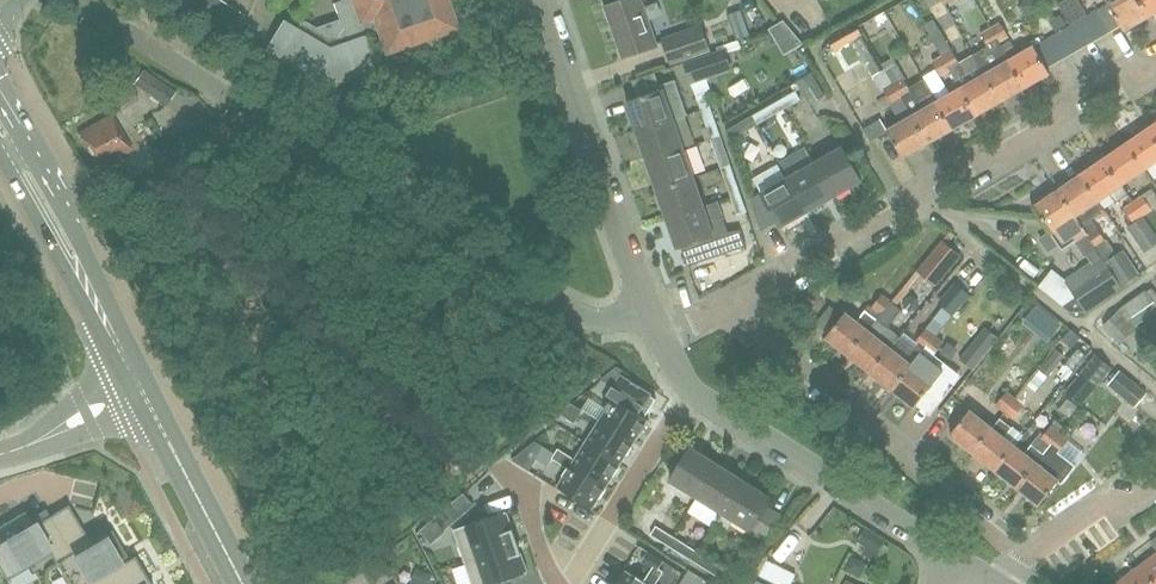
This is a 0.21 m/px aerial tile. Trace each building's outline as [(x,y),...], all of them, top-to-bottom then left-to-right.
[(230,36),(244,13),(222,0),(173,0),(230,36)] [(283,64),(324,88),(378,70),(366,34),(377,30),(385,53),(456,28),(446,0),(338,0),(333,2),(338,18),(315,26),(304,20),(299,21),(296,27),(282,18),(262,51),(283,64)] [(641,0),(629,0),(602,10),(622,63),(658,51),(641,0)] [(1018,6),(1029,17),(1040,5),(1034,0),(1024,0),(1018,6)] [(1080,13),(1096,3),(1094,0),(1071,0),(1080,13)] [(1108,2),(1093,11),(1095,13),(1107,35),(1121,27),(1123,31),(1149,16),(1139,0),(1107,0),(1108,2)] [(1149,16),(1155,12),(1155,0),(1139,0),(1149,16)] [(729,13),(738,42),(752,37),(742,9),(729,13)] [(1093,11),(1081,17),(1083,20),(1095,42),(1107,35),(1095,13),(1093,11)] [(1055,31),(1067,24),(1061,14),(1049,20),(1055,31)] [(1083,48),(1095,42),(1083,20),(1081,17),(1069,24),(1071,27),(1083,48)] [(923,25),(929,35),(939,29),(933,19),(923,25)] [(1000,20),(988,27),(998,43),(1010,36),(1000,20)] [(701,23),(661,37),(670,65),(711,51),(701,23)] [(770,32),(784,58),(805,47),(784,24),(770,32)] [(1071,55),(1083,48),(1071,27),(1069,24),(1066,25),(1057,31),(1058,34),(1071,55)] [(959,89),(975,116),(999,102),(983,75),(973,56),(961,63),(953,50),(955,49),(943,27),(939,29),(929,35),(934,43),(933,44),(949,70),(959,89)] [(998,43),(988,27),(980,32),(987,46),(973,54),(984,74),(983,75),(999,102),(1023,88),(998,45),(998,43)] [(857,29),(829,44),(834,56),(863,38),(857,29)] [(1059,63),(1071,55),(1058,34),(1057,31),(1055,32),(1044,38),(1046,41),(1059,63)] [(1011,38),(998,45),(1023,88),(1048,74),(1046,70),(1033,48),(1032,47),(1020,54),(1011,38)] [(1046,70),(1059,63),(1046,41),(1044,38),(1031,45),(1032,47),(1033,48),(1046,70)] [(949,70),(933,44),(925,49),(941,75),(949,70)] [(718,51),(679,64),(684,80),(723,67),(718,51)] [(892,84),(926,143),(953,128),(937,101),(933,93),(918,101),(895,62),(885,68),(894,83),(892,84)] [(173,92),(142,70),(133,82),(164,104),(173,92)] [(813,73),(797,82),(810,104),(826,95),(813,73)] [(663,90),(627,103),(637,132),(673,120),(687,115),(675,81),(661,86),(663,90)] [(926,143),(892,84),(884,88),(903,121),(886,131),(901,158),(926,143)] [(130,104),(138,99),(130,86),(122,91),(130,104)] [(794,90),(778,100),(783,108),(801,98),(798,94),(796,89),(795,90),(794,90)] [(959,89),(937,101),(953,128),(975,116),(959,89)] [(121,110),(130,104),(122,91),(113,97),(121,110)] [(783,108),(778,100),(751,115),(756,124),(783,108)] [(711,107),(701,111),(711,139),(721,136),(711,107)] [(131,150),(110,113),(77,132),(98,169),(131,150)] [(756,124),(751,115),(726,130),(730,138),(732,138),(739,149),(761,137),(753,125),(756,124)] [(646,161),(683,149),(673,120),(637,132),(646,161)] [(1126,143),(1144,169),(1155,160),(1155,138),(1149,127),(1126,143)] [(171,152),(182,145),(174,133),(163,139),(171,152)] [(727,152),(721,136),(711,139),(717,156),(727,152)] [(1126,143),(1103,159),(1128,195),(1129,194),(1123,183),(1144,169),(1126,143)] [(841,147),(814,163),(833,197),(861,182),(841,147)] [(693,178),(683,149),(646,161),(656,190),(693,178)] [(1128,195),(1103,159),(1080,174),(1098,200),(1110,191),(1116,201),(1128,195)] [(737,181),(731,163),(721,167),(727,185),(737,181)] [(814,163),(787,178),(807,212),(833,197),(814,163)] [(1068,182),(1057,189),(1072,211),(1081,225),(1087,233),(1091,230),(1096,227),(1093,222),(1091,218),(1097,214),(1104,209),(1098,200),(1080,174),(1068,182)] [(702,207),(693,178),(656,190),(666,219),(679,215),(702,207)] [(807,212),(787,178),(749,200),(760,232),(776,223),(779,228),(807,212)] [(1152,209),(1155,206),(1155,195),(1151,188),(1142,194),(1152,209)] [(1033,206),(1032,206),(1041,219),(1050,232),(1060,246),(1062,250),(1069,246),(1075,242),(1080,250),(1085,257),(1086,257),(1087,256),(1089,258),(1090,260),(1093,265),(1098,261),(1103,258),(1099,252),(1095,247),(1096,247),(1095,245),(1087,233),(1081,225),(1072,211),(1057,189),(1053,192),(1048,195),(1046,194),(1043,193),(1038,196),(1033,199),(1033,202),(1034,205),(1033,206)] [(747,210),(741,192),(731,196),(737,213),(747,210)] [(1142,215),(1152,209),(1142,194),(1132,201),(1142,215)] [(1132,201),(1124,207),(1133,221),(1140,217),(1140,218),(1127,226),(1145,252),(1155,245),(1155,236),(1142,215),(1132,201)] [(679,215),(666,219),(676,249),(681,247),(688,265),(746,245),(740,229),(726,231),(722,217),(707,222),(705,214),(702,207),(679,215)] [(1091,230),(1087,233),(1091,239),(1095,245),(1100,242),(1105,238),(1101,232),(1097,226),(1096,227),(1091,230)] [(936,286),(961,254),(942,239),(916,271),(936,286)] [(1107,261),(1122,284),(1139,273),(1123,249),(1107,261)] [(1087,275),(1069,288),(1072,293),(1074,297),(1068,301),(1062,305),(1066,309),(1070,312),(1079,311),(1089,311),(1106,299),(1124,288),(1115,275),(1106,262),(1087,275)] [(898,335),(868,371),(891,389),(935,334),(937,335),(972,294),(956,281),(937,302),(943,306),(916,341),(905,332),(901,337),(898,335)] [(872,306),(881,313),(890,301),(881,294),(872,306)] [(846,315),(827,339),(848,355),(875,321),(865,312),(857,323),(846,315)] [(877,319),(848,355),(868,371),(898,335),(877,319)] [(935,334),(891,389),(913,406),(915,404),(930,415),(962,375),(935,354),(945,341),(937,335),(935,334)] [(973,368),(985,352),(972,342),(960,358),(973,368)] [(1081,405),(1113,367),(1097,353),(1065,391),(1081,405)] [(601,378),(613,385),(620,373),(623,369),(617,365),(612,369),(601,378)] [(1144,393),(1119,371),(1108,385),(1132,405),(1144,393)] [(599,419),(635,441),(649,419),(639,413),(652,393),(620,373),(613,385),(607,394),(612,397),(601,414),(593,409),(587,419),(595,424),(599,419)] [(994,404),(1004,411),(1015,397),(1005,390),(994,404)] [(1016,398),(1005,412),(1014,419),(1025,404),(1016,398)] [(572,402),(560,412),(574,421),(582,409),(572,402)] [(969,410),(949,435),(972,452),(991,427),(969,410)] [(1001,418),(973,453),(994,469),(1013,444),(1005,438),(1013,427),(1001,418)] [(595,424),(585,441),(621,463),(635,441),(599,419),(595,424)] [(1013,444),(994,469),(1016,487),(1058,433),(1050,427),(1040,439),(1037,437),(1024,453),(1013,444)] [(1058,433),(1016,487),(1038,504),(1057,481),(1060,483),(1074,465),(1057,452),(1066,440),(1058,433)] [(607,485),(621,463),(585,441),(574,458),(571,462),(607,485)] [(721,513),(742,479),(688,446),(667,480),(721,513)] [(566,452),(558,447),(552,457),(560,462),(566,452)] [(523,451),(512,459),(530,470),(537,458),(523,451)] [(568,467),(557,485),(593,508),(607,485),(571,462),(574,458),(566,452),(560,462),(568,467)] [(742,479),(721,513),(722,513),(716,523),(727,530),(734,520),(748,529),(766,540),(783,513),(765,502),(769,495),(742,479)] [(473,503),(463,492),(450,503),(460,515),(473,503)] [(48,515),(70,551),(53,560),(67,583),(86,583),(102,575),(124,562),(123,561),(116,548),(120,545),(111,530),(106,532),(104,529),(88,539),(67,504),(48,515)] [(0,524),(0,571),(5,580),(49,554),(53,560),(70,551),(48,515),(33,524),(24,510),(0,524)] [(516,541),(506,510),(453,529),(464,559),(516,541)] [(665,543),(671,534),(657,525),(651,535),(665,543)] [(857,542),(866,548),(862,554),(873,561),(877,555),(886,541),(865,528),(857,542)] [(676,550),(692,559),(698,550),(682,540),(676,550)] [(516,541),(464,559),(472,583),(492,583),(527,572),(516,541)] [(698,550),(692,559),(721,577),(726,568),(698,550)] [(1140,564),(1154,583),(1155,583),(1155,552),(1140,564)] [(144,571),(134,554),(123,561),(124,562),(102,575),(86,583),(151,583),(144,571)] [(663,570),(654,564),(649,572),(658,578),(663,570)] [(1140,564),(1112,583),(1154,583),(1140,564)] [(431,572),(418,568),(413,581),(420,583),(427,583),(431,572)] [(626,569),(616,583),(648,583),(649,583),(655,583),(658,578),(649,572),(643,580),(626,569)] [(756,574),(752,583),(776,583),(756,574)]
